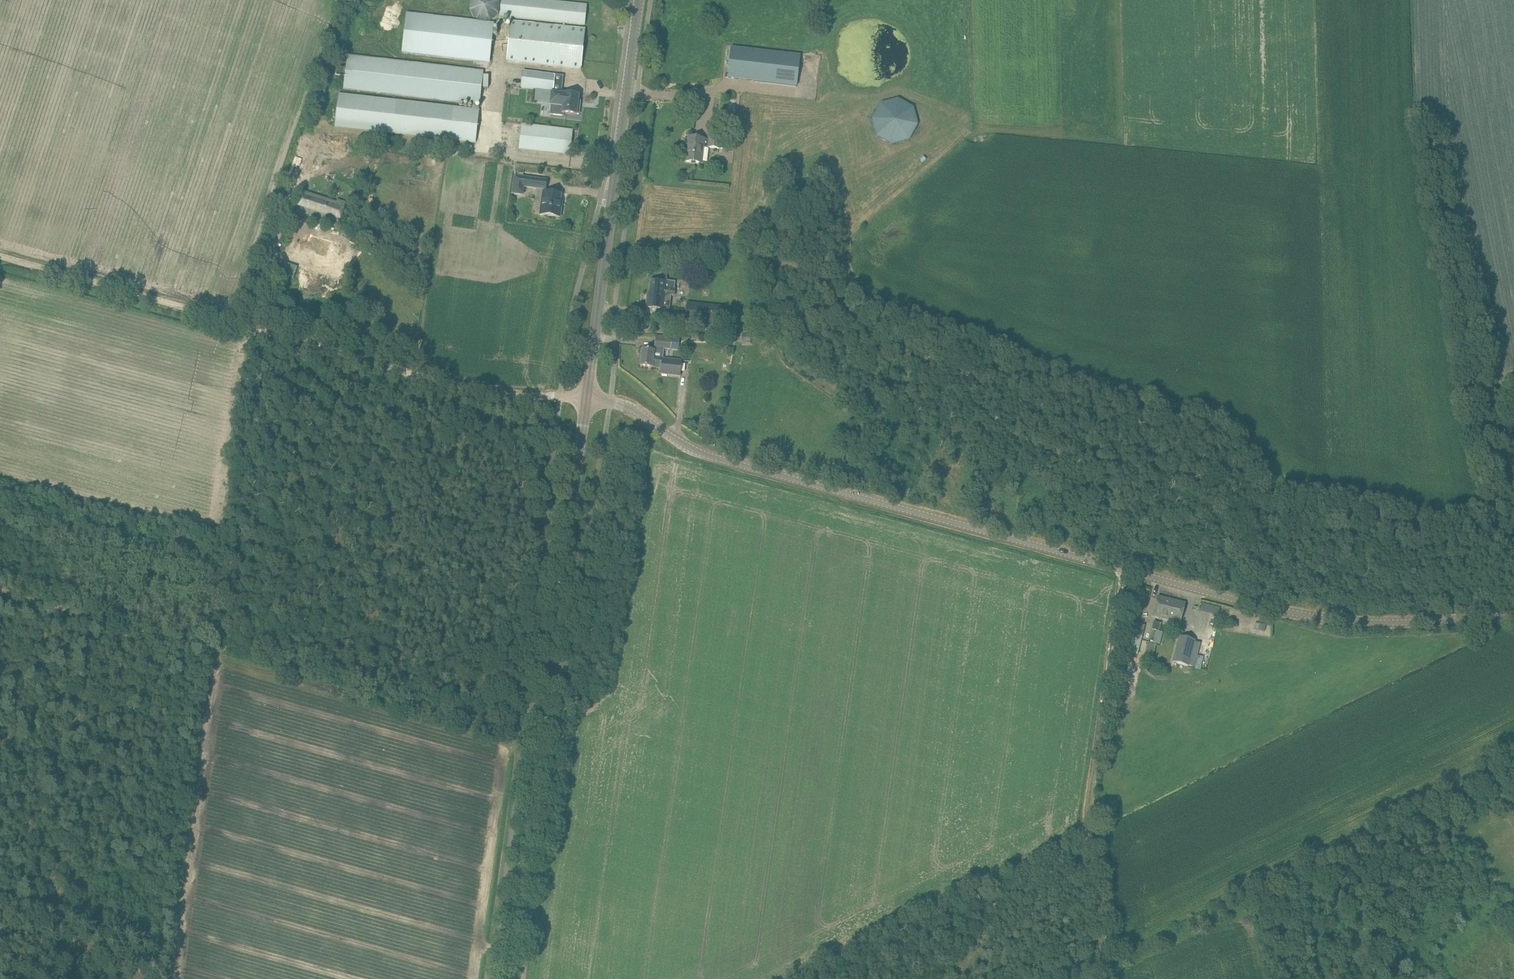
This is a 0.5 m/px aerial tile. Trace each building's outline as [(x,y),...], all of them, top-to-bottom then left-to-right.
[(498,0),(471,0),(470,12),(478,21),(490,21),(499,14),(500,2),(498,0)] [(565,23),(585,25),(587,5),(542,0),(502,0),(500,17),(563,23),(563,26),(511,20),(507,61),(580,69),(584,29),(565,27),(565,23)] [(495,23),(407,13),(402,53),(490,63),(495,23)] [(727,78),(797,86),(800,55),(731,47),(727,78)] [(345,76),(344,89),(480,104),(484,70),(348,55),(346,68),(344,68),(344,69),(337,69),(336,75),(343,75),(343,76),(345,76)] [(523,71),(521,88),(553,92),(555,75),(563,76),(523,71)] [(552,93),(550,105),(551,105),(550,114),(563,116),(564,113),(577,115),(577,114),(579,114),(580,107),(577,107),(579,95),(565,94),(564,94),(552,93)] [(335,127),(475,143),(479,110),(339,94),(335,127)] [(898,98),(880,102),(872,118),(877,136),(893,144),(910,139),(918,123),(914,106),(898,98)] [(688,137),(687,146),(689,146),(704,148),(704,147),(720,149),(730,150),(732,134),(722,133),(724,120),(712,119),(709,140),(688,137)] [(519,149),(560,153),(570,155),(573,130),(563,129),(521,124),(519,149)] [(704,148),(689,146),(688,161),(686,161),(702,163),(704,148)] [(514,176),(512,193),(523,195),(524,186),(546,189),(547,180),(514,176)] [(323,216),(340,221),(345,203),(337,200),(336,203),(303,192),(296,211),(322,219),(323,216)] [(543,192),(540,214),(560,217),(561,207),(559,207),(561,194),(543,192)] [(648,296),(646,307),(669,309),(670,296),(674,296),(675,282),(667,281),(667,282),(651,281),(649,296),(648,296)] [(685,319),(710,322),(710,326),(722,328),(724,317),(711,315),(712,305),(687,302),(685,319)] [(654,350),(654,358),(658,358),(663,359),(664,349),(671,350),(672,338),(660,337),(656,337),(655,348),(654,350)] [(653,367),(657,367),(658,358),(654,358),(654,350),(642,349),(640,366),(653,368),(653,367)] [(658,358),(657,367),(661,368),(660,374),(680,376),(682,361),(663,359),(658,358)] [(1158,597),(1156,606),(1154,616),(1180,622),(1185,603),(1158,597)] [(1204,600),(1200,608),(1218,617),(1222,609),(1204,600)] [(1153,629),(1157,630),(1154,642),(1163,644),(1168,624),(1155,620),(1153,629)] [(1256,623),(1254,629),(1265,632),(1267,625),(1256,623)] [(1180,635),(1173,662),(1188,666),(1189,663),(1195,639),(1189,638),(1180,635)] [(1130,636),(1126,651),(1138,654),(1141,640),(1130,636)] [(1151,656),(1155,643),(1150,641),(1145,654),(1151,656)]
